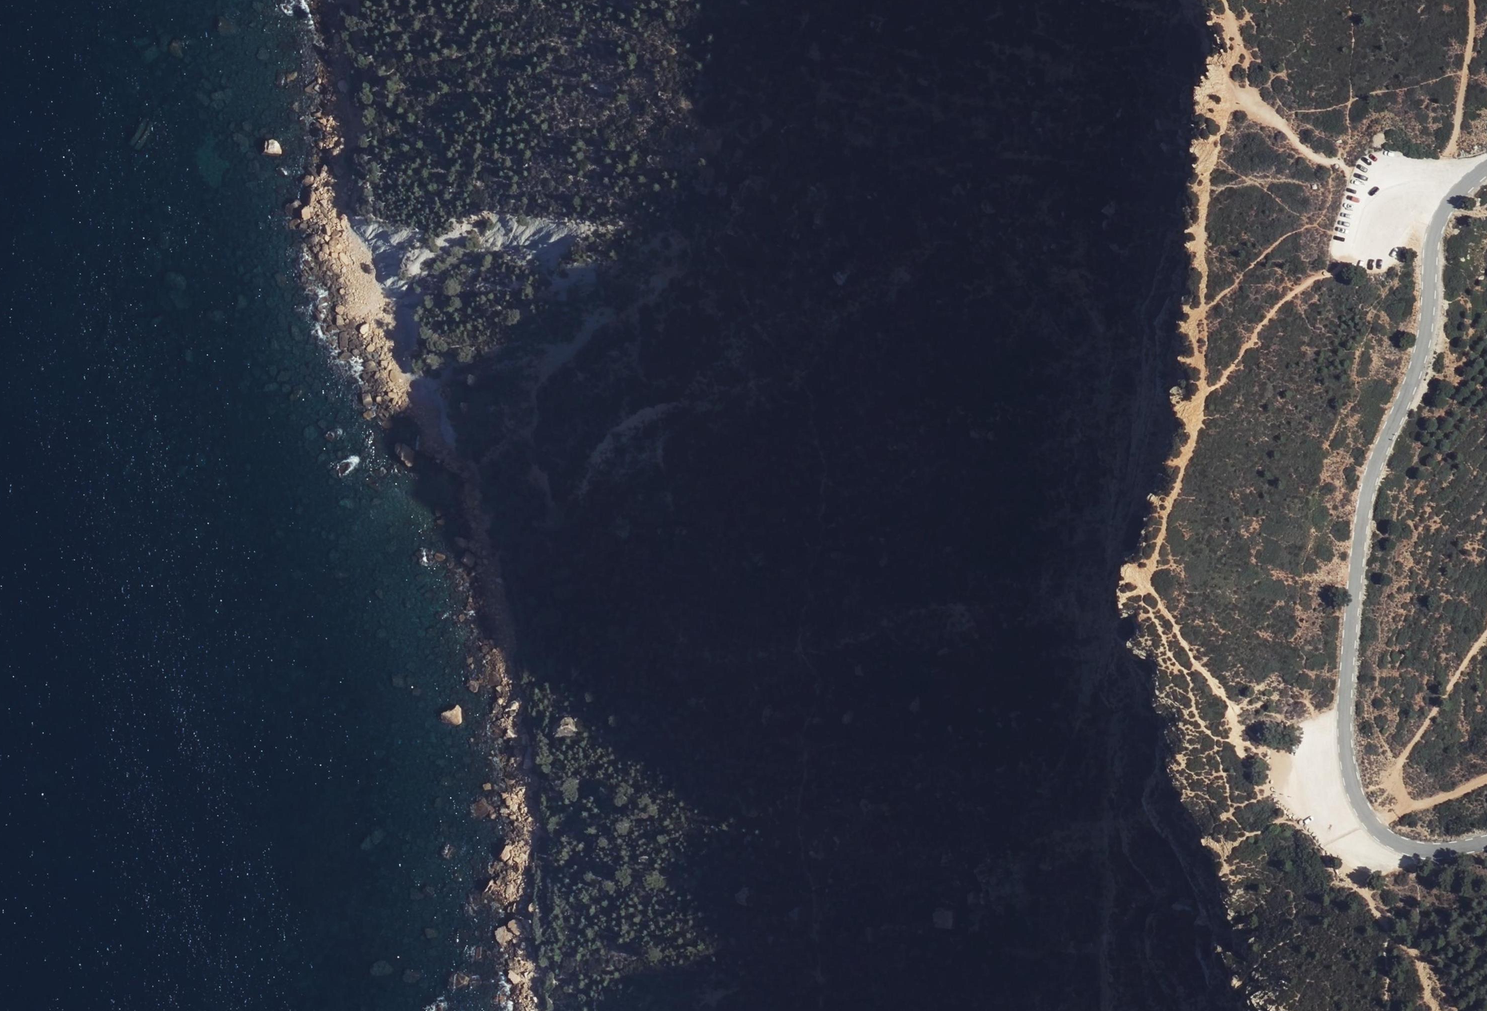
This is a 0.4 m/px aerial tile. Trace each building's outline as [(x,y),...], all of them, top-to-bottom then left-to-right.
[(1377,149),(1379,150),(1380,150),(1381,149),(1383,149),(1384,148),(1386,147),(1387,145),(1388,143),(1388,142),(1388,140),(1388,139),(1387,137),(1386,135),(1384,134),(1382,133),(1380,133),(1378,133),(1376,133),(1374,135),(1372,137),(1371,139),(1371,140),(1371,143),(1372,145),(1373,146),(1375,148),(1377,149)]
